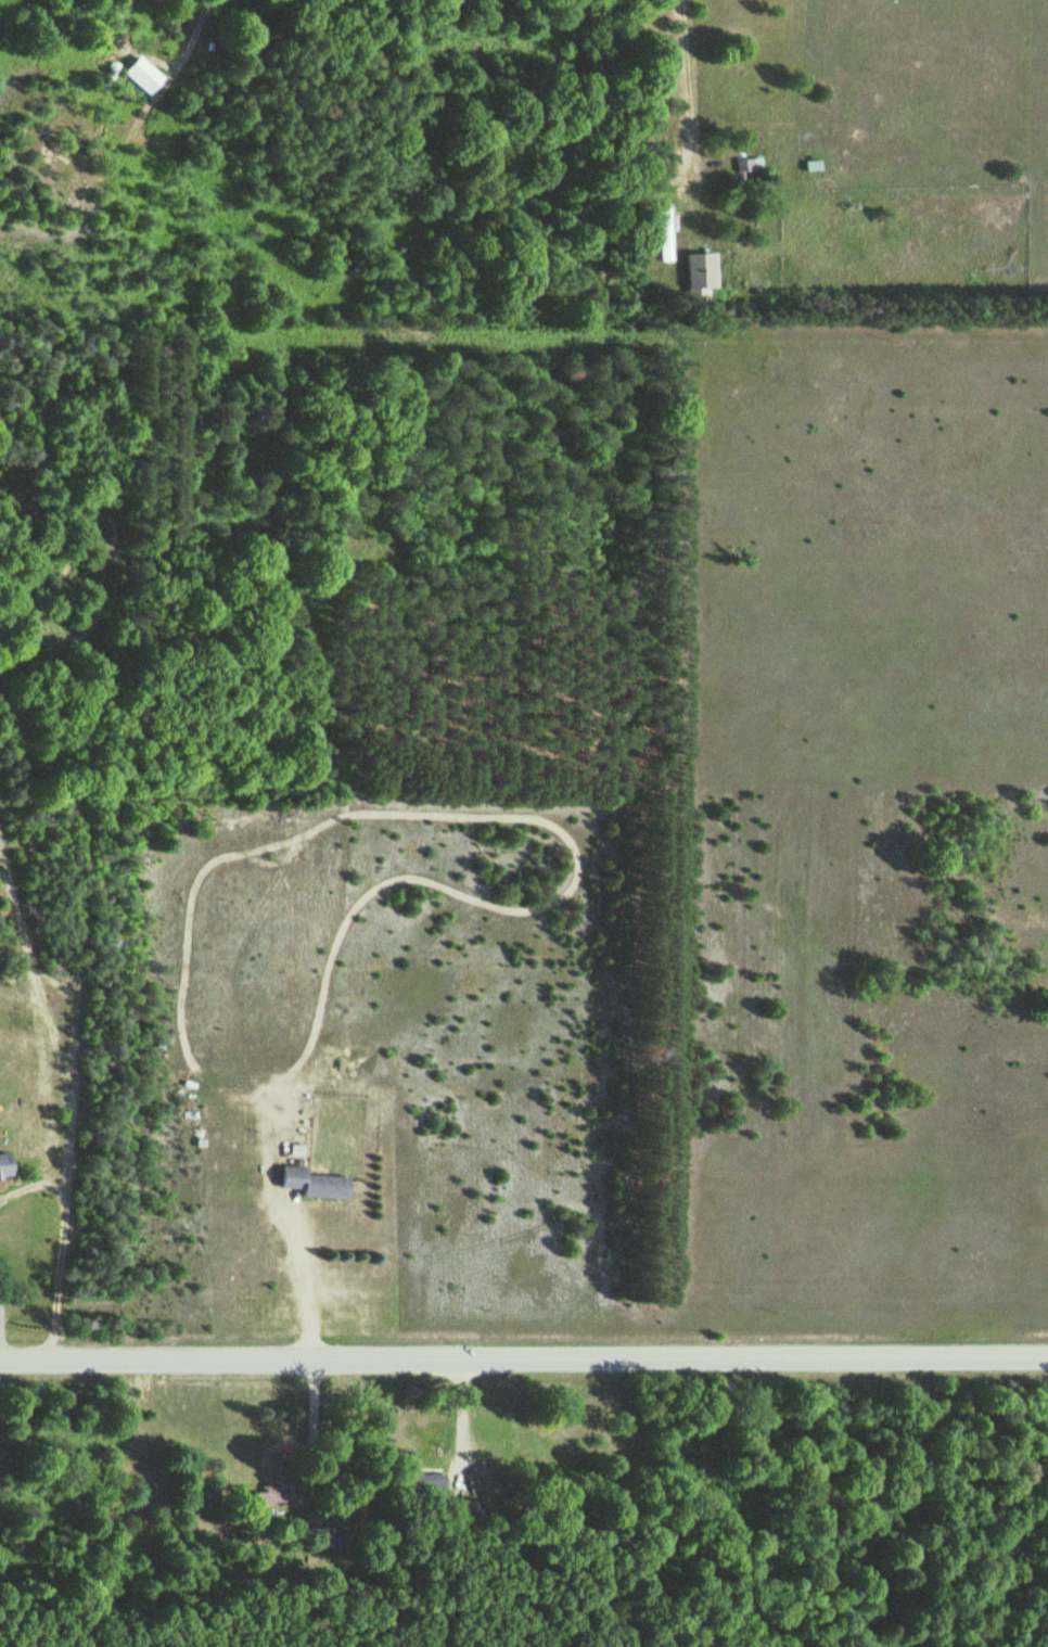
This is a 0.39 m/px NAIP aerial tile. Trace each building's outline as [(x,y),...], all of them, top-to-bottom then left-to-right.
[(120,71),(144,95),(161,78),(137,54),(120,71)] [(759,158),(734,159),(735,169),(760,168),(759,158)] [(669,261),(669,207),(656,207),(656,261),(669,261)] [(683,286),(714,286),(714,253),(683,253),(683,286)] [(10,1177),(9,1153),(0,1153),(0,1178),(10,1177)] [(303,1165),(279,1165),(279,1187),(299,1187),(299,1197),(345,1198),(345,1175),(303,1175),(303,1165)] [(392,1476),(392,1487),(443,1487),(443,1476),(392,1476)] [(277,1490),(277,1485),(264,1485),(264,1502),(301,1502),(301,1490),(277,1490)] [(446,1499),(446,1521),(475,1521),(475,1499),(446,1499)]
